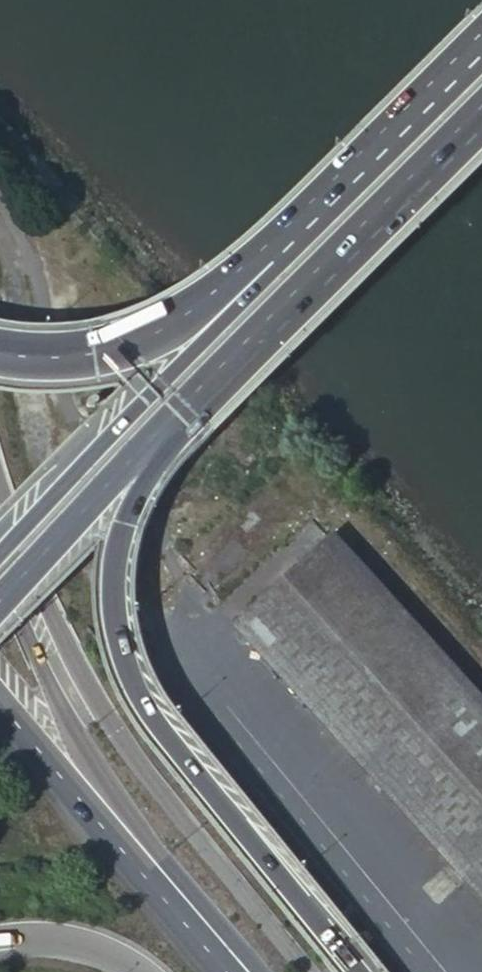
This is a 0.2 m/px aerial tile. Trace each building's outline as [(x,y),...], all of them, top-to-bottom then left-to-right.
[(328,539),(232,627),(481,902),(481,710),(328,539)]
